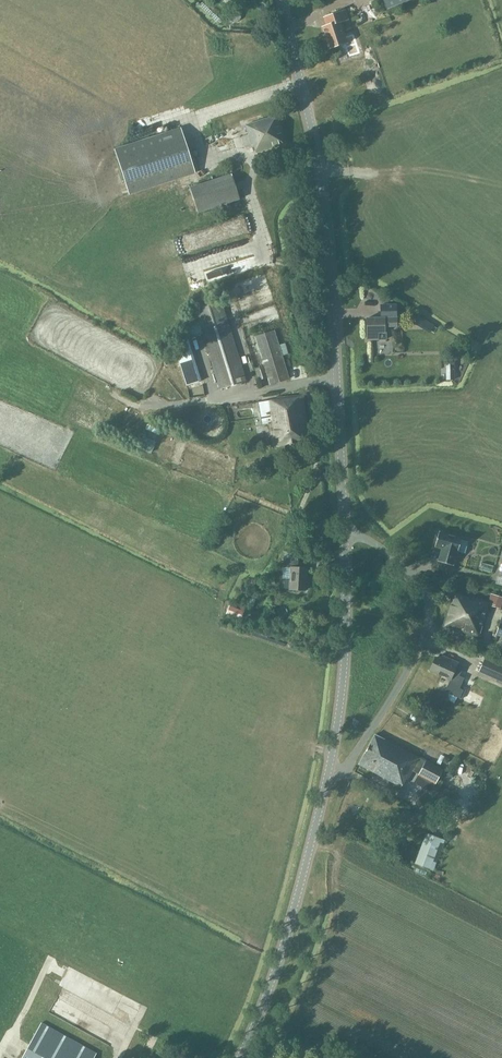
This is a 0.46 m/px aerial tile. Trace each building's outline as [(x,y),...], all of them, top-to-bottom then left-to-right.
[(408,0),(383,0),(386,9),(408,0)] [(326,26),(322,27),(329,49),(347,43),(340,22),(348,19),(346,11),(324,18),(326,26)] [(253,144),(256,153),(285,144),(276,115),(268,118),(265,107),(226,119),(227,120),(222,122),(224,129),(229,127),(229,129),(240,125),(241,126),(245,125),(248,134),(242,137),(245,146),(251,144),(252,145),(253,144)] [(195,172),(181,129),(115,150),(129,194),(195,172)] [(190,188),(198,213),(240,199),(232,174),(190,188)] [(158,206),(177,204),(176,194),(157,196),(158,206)] [(196,249),(251,234),(246,216),(174,236),(182,262),(199,257),(196,249)] [(221,299),(195,307),(220,390),(247,381),(221,299)] [(381,318),(367,318),(367,333),(367,340),(386,339),(386,327),(397,327),(396,305),(381,305),(381,318)] [(281,324),(288,328),(292,320),(284,317),(281,324)] [(265,334),(256,337),(265,367),(269,378),(270,385),(289,379),(275,331),(265,334)] [(188,337),(173,342),(187,386),(201,382),(188,337)] [(259,402),(263,425),(265,424),(268,424),(272,446),(306,442),(308,441),(307,431),(306,426),(302,396),(259,402)] [(461,538),(439,531),(434,547),(441,549),(437,562),(453,567),(461,538)] [(283,560),(283,568),(290,568),(290,580),(286,580),(285,581),(284,588),(286,590),(289,590),(298,590),(305,591),(305,582),(307,582),(308,569),(299,568),(297,568),(298,561),(283,560)] [(442,627),(444,627),(479,638),(482,627),(483,627),(489,604),(490,605),(490,606),(501,609),(501,608),(501,606),(501,598),(491,594),(488,602),(453,591),(442,627)] [(241,619),(244,611),(230,606),(227,613),(241,619)] [(496,626),(499,613),(493,611),(491,621),(486,620),(485,623),(496,626)] [(460,699),(463,691),(460,689),(465,679),(459,677),(462,671),(457,668),(459,664),(442,656),(441,659),(435,657),(429,671),(450,680),(449,684),(450,685),(446,693),(460,699)] [(479,672),(486,675),(487,672),(501,679),(501,667),(484,659),(479,672)] [(374,733),(358,765),(359,765),(401,787),(406,779),(408,780),(412,772),(419,757),(377,735),(374,733)] [(420,777),(417,784),(431,792),(435,785),(443,770),(426,761),(418,775),(420,777)] [(426,833),(415,864),(430,870),(442,839),(426,833)] [(28,1049),(22,1057),(95,1057),(97,1053),(42,1023),(28,1049)] [(147,1051),(135,1045),(130,1056),(136,1057),(144,1057),(147,1051)]
